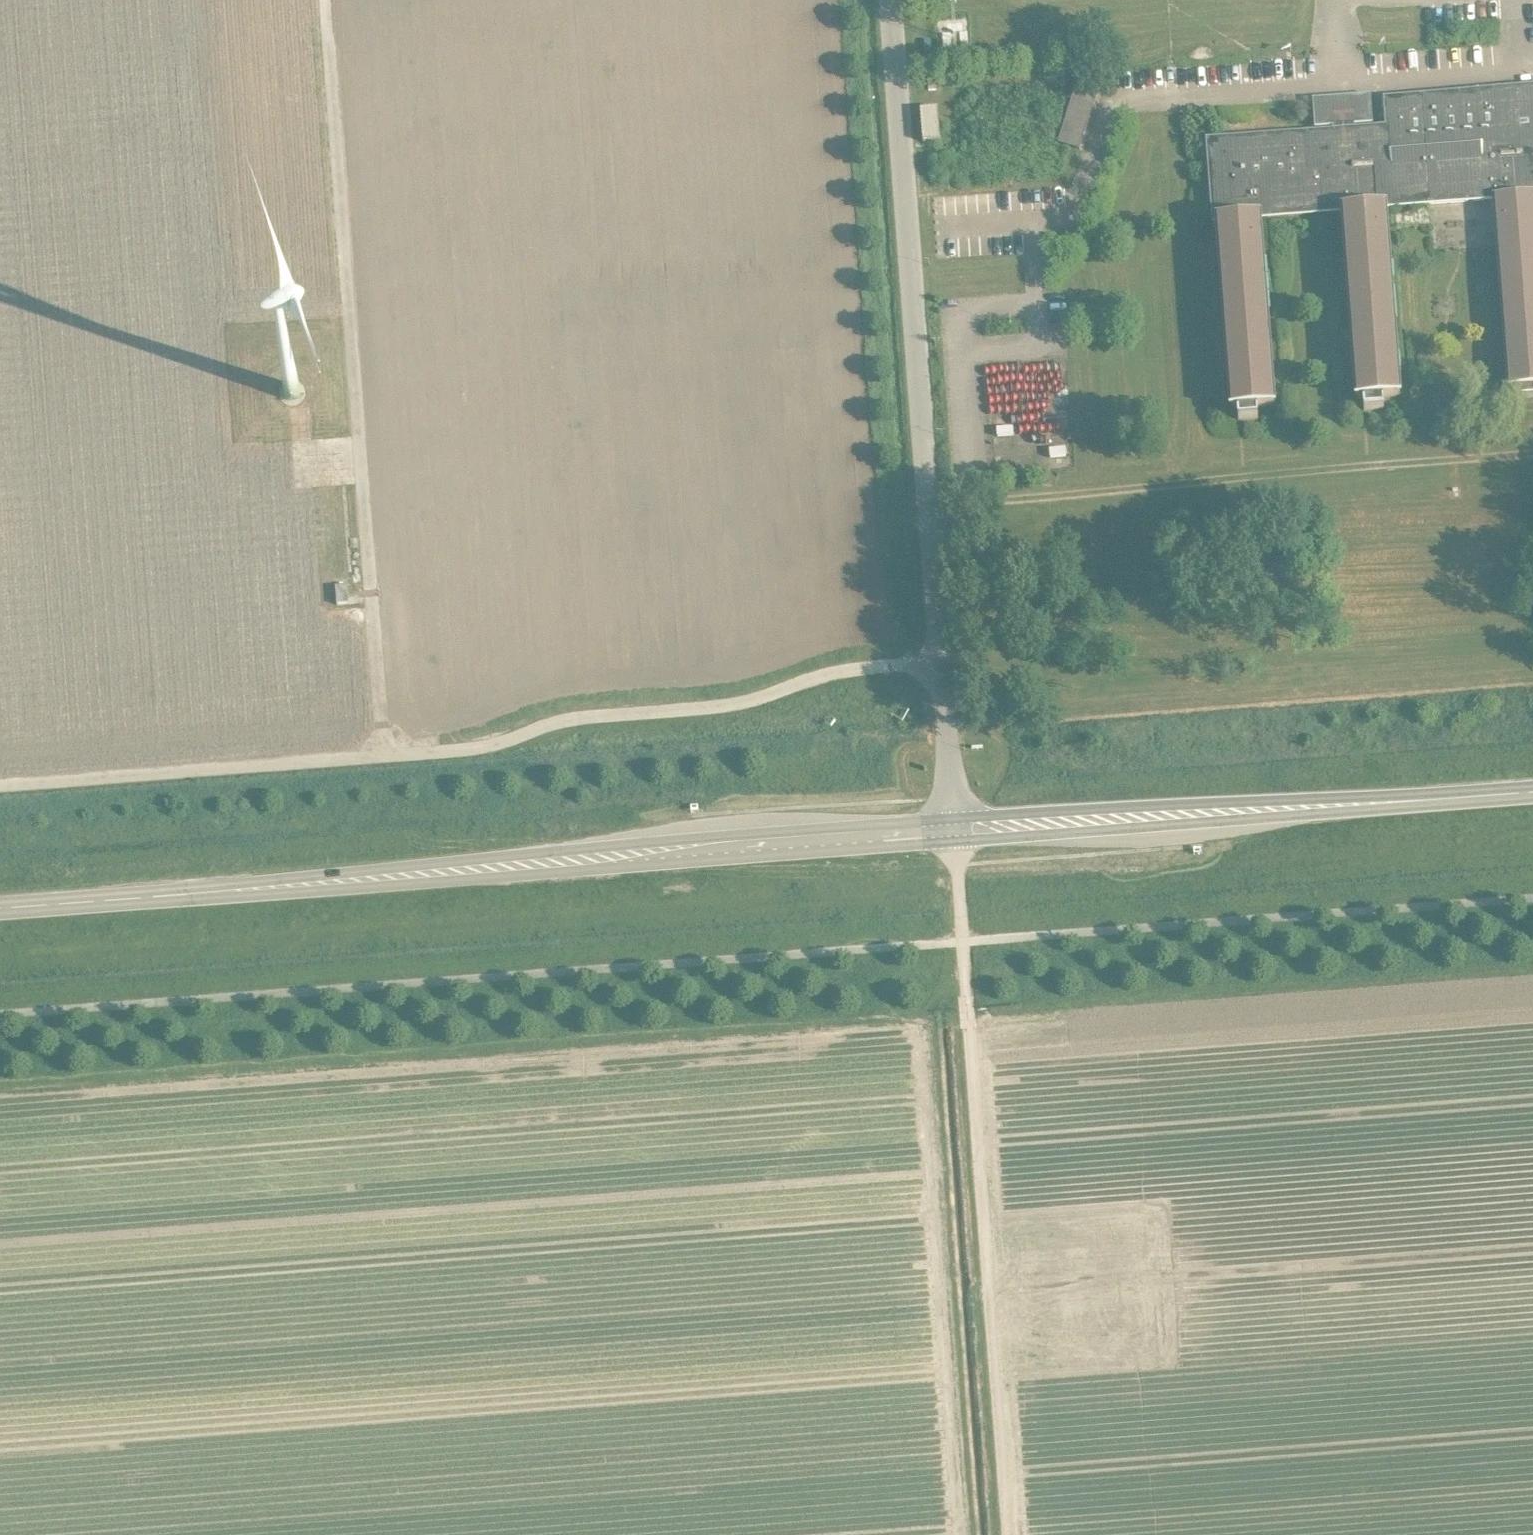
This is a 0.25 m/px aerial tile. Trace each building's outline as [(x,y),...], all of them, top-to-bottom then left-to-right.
[(1334,119),(1334,116),(1333,117),(1334,131),(1207,141),(1213,220),(1216,220),(1230,408),(1237,408),(1238,420),(1258,418),(1257,406),(1274,405),(1259,217),(1341,211),(1356,398),(1362,398),(1363,410),(1383,408),(1383,396),(1399,395),(1385,207),(1493,199),(1508,387),(1514,386),(1515,398),(1532,397),(1532,88),(1513,90),(1512,83),(1493,85),(1493,91),(1385,100),(1387,127),(1353,130),(1353,124),(1352,115),(1351,115),(1351,117),(1334,119)] [(920,109),(922,141),(940,140),(937,108),(920,109)]
